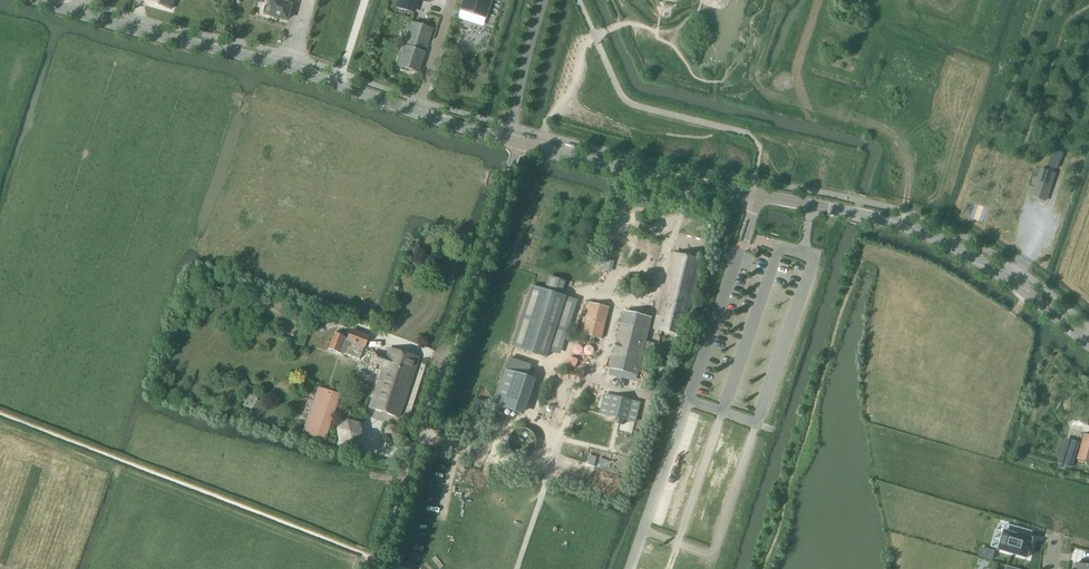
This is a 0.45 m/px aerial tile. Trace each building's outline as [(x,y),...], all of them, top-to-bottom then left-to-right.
[(145,2),(171,10),(173,0),(145,0),(145,2)] [(269,7),(265,6),(263,13),(268,14),(267,15),(286,20),(290,5),(281,3),(281,2),(275,0),(271,0),(269,7)] [(458,11),(459,11),(459,12),(483,19),(484,19),(485,18),(491,0),(462,0),(458,11)] [(397,66),(418,73),(432,29),(411,23),(397,66)] [(1051,166),(1057,168),(1060,159),(1054,157),(1051,166)] [(1041,170),(1035,188),(1032,197),(1045,201),(1054,174),(1041,170)] [(694,313),(696,304),(695,304),(696,301),(693,301),(703,261),(691,258),(685,257),(685,256),(674,253),(658,315),(657,315),(653,329),(681,336),(687,311),(694,313)] [(611,272),(613,261),(605,259),(603,270),(611,272)] [(510,355),(543,366),(565,297),(560,296),(564,283),(551,279),(547,292),(544,291),(532,287),(510,355)] [(579,334),(601,339),(609,308),(587,303),(579,334)] [(297,304),(291,318),(303,323),(310,309),(298,304),(297,304)] [(624,312),(610,369),(637,375),(643,354),(651,356),(654,344),(645,342),(651,319),(624,312)] [(343,339),(344,338),(334,334),(328,349),(343,355),(344,354),(359,360),(363,348),(364,348),(368,337),(351,330),(346,341),(343,339)] [(419,358),(389,349),(386,358),(374,354),(372,361),(383,365),(377,385),(370,409),(399,418),(419,358)] [(527,377),(505,370),(493,406),(515,413),(527,377)] [(318,389),(303,435),(325,442),(340,396),(318,389)] [(616,417),(634,421),(638,403),(606,395),(601,413),(616,417)] [(360,440),(361,437),(361,434),(360,431),(358,428),(356,426),(353,424),(350,423),(347,423),(344,424),(341,425),(339,427),(337,430),(336,432),(335,435),(335,439),(336,441),(338,444),(340,446),(343,448),(346,449),(349,449),(352,448),(355,447),(357,445),(359,443),(360,440)] [(1087,463),(1088,463),(1088,435),(1084,434),(1077,460),(1087,463)] [(1006,525),(998,550),(1026,558),(1032,540),(1025,538),(1027,531),(1006,525)]
